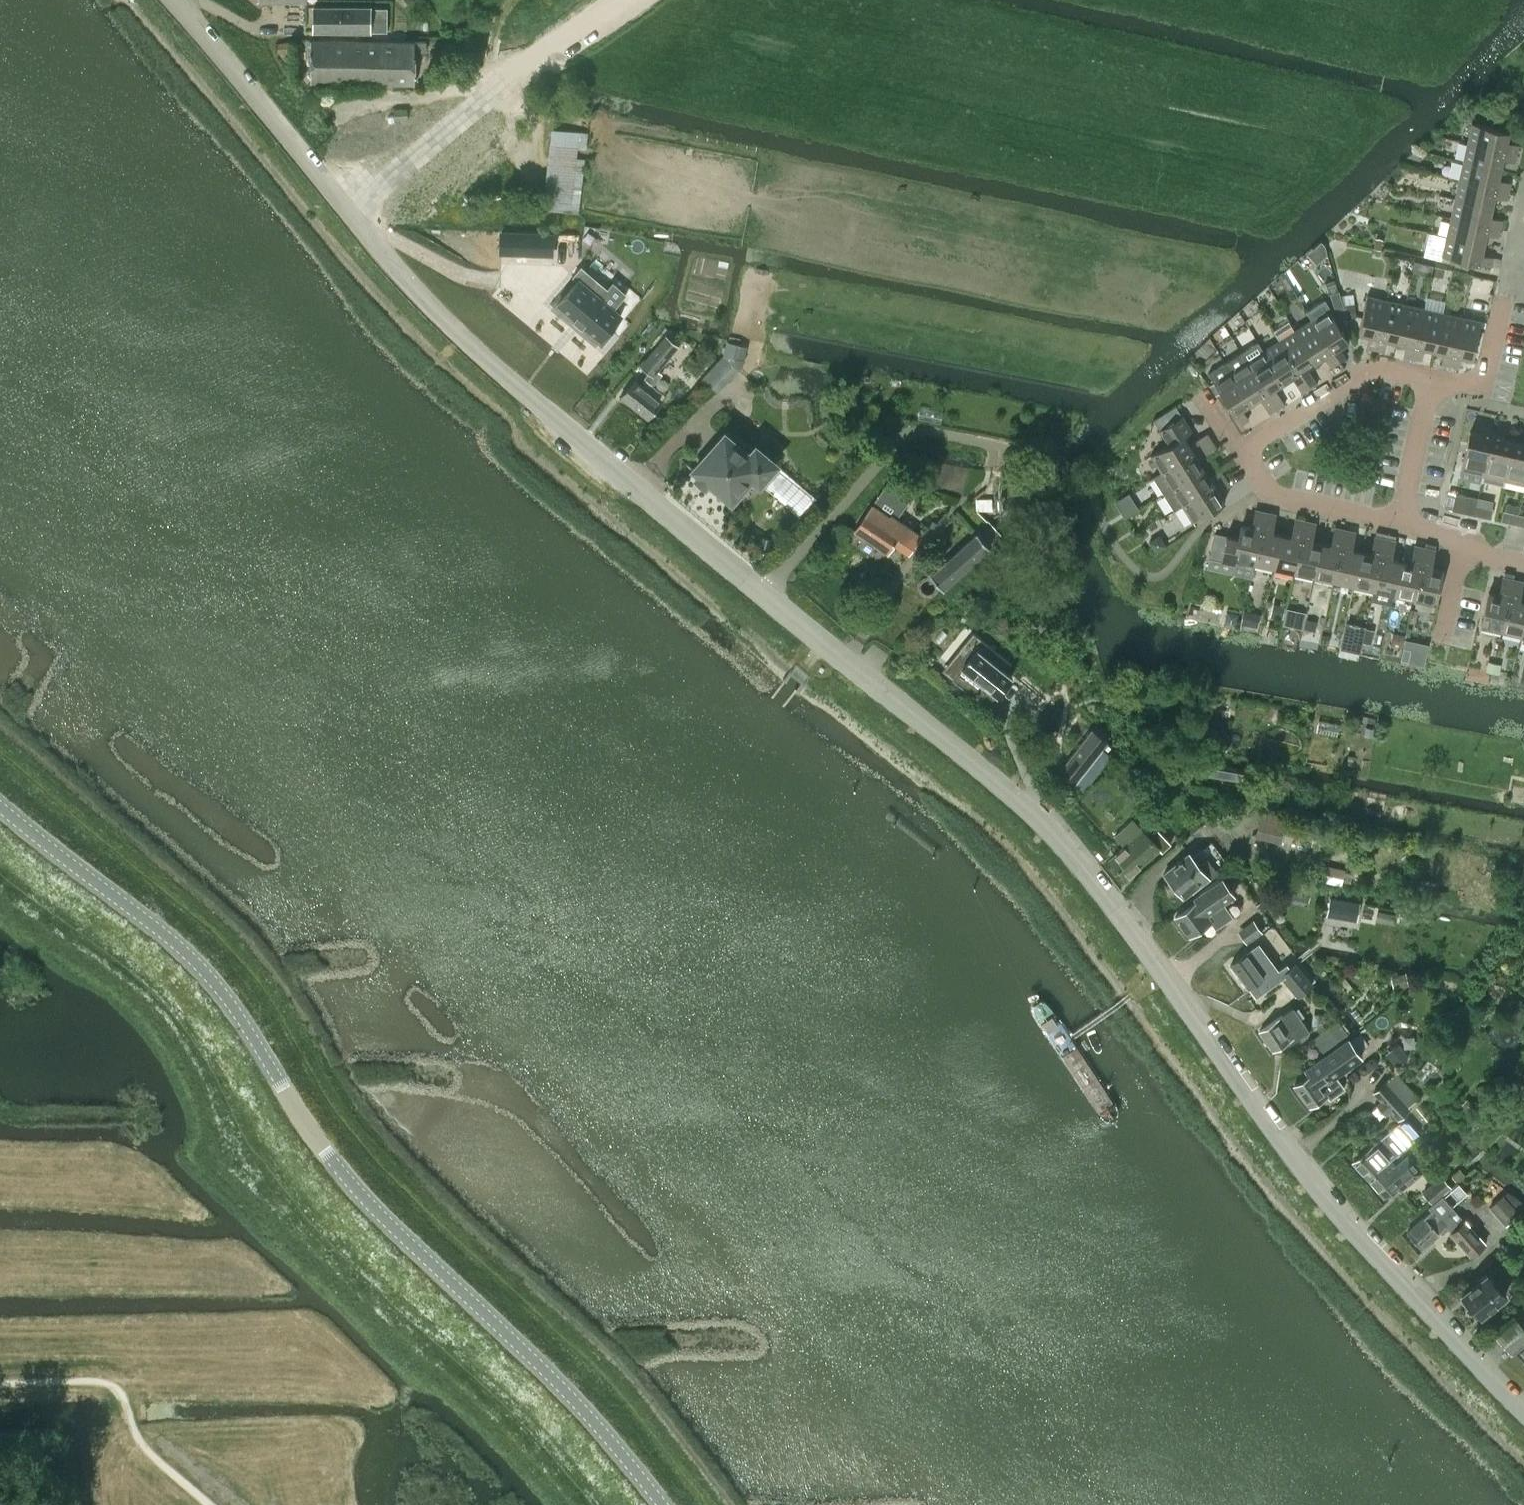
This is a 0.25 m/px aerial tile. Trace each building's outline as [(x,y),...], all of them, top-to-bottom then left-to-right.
[(313,7),(313,31),(349,32),(349,7),(313,7)] [(349,7),(349,32),(369,32),(369,31),(384,31),(384,9),(370,9),(370,8),(349,7)] [(310,82),(333,82),(334,58),(353,58),(353,40),(310,40),(310,82)] [(334,58),(333,82),(415,83),(414,51),(426,51),(426,41),(414,41),(353,40),(353,58),(334,58)] [(407,108),(394,108),(394,119),(407,119),(407,108)] [(1471,123),(1467,141),(1515,153),(1517,144),(1505,142),(1508,131),(1471,123)] [(578,213),(588,132),(551,128),(542,209),(578,213)] [(1467,141),(1463,160),(1499,168),(1501,159),(1514,162),(1515,153),(1467,141)] [(1463,160),(1459,180),(1507,192),(1509,182),(1497,179),(1499,168),(1463,160)] [(1459,180),(1454,199),(1491,207),(1493,197),(1505,199),(1507,192),(1459,180)] [(1454,199),(1450,218),(1499,229),(1501,219),(1489,217),(1491,207),(1454,199)] [(1450,218),(1446,236),(1483,243),(1485,234),(1497,237),(1499,229),(1450,218)] [(511,229),(511,254),(550,256),(551,231),(511,229)] [(1480,254),(1483,243),(1446,236),(1442,255),(1490,266),(1492,257),(1480,254)] [(575,278),(555,302),(598,337),(617,313),(610,307),(624,290),(610,279),(605,285),(578,264),(570,274),(575,278)] [(1366,347),(1375,349),(1387,300),(1366,296),(1358,332),(1368,335),(1366,347)] [(1324,299),(1306,311),(1311,319),(1327,345),(1337,361),(1345,357),(1338,346),(1348,340),(1328,309),(1329,308),(1324,299)] [(1387,300),(1375,349),(1383,351),(1386,339),(1397,341),(1405,304),(1387,300)] [(1405,304),(1397,341),(1406,343),(1403,355),(1413,357),(1423,308),(1405,304)] [(1423,308),(1413,357),(1421,359),(1424,347),(1434,349),(1442,313),(1423,308)] [(1442,313),(1434,349),(1443,351),(1441,364),(1450,366),(1461,317),(1442,313)] [(1461,317),(1450,366),(1458,367),(1461,355),(1472,358),(1480,321),(1461,317)] [(1295,329),(1315,361),(1323,356),(1330,366),(1337,361),(1327,345),(1311,319),(1295,329)] [(1295,329),(1278,340),(1305,382),(1309,389),(1317,384),(1313,377),(1306,367),(1315,361),(1295,329)] [(643,378),(645,379),(640,385),(633,380),(620,397),(647,419),(661,403),(660,402),(665,396),(653,386),(662,374),(657,370),(679,345),(666,334),(640,365),(648,372),(643,378)] [(1263,349),(1262,350),(1282,382),(1291,376),(1297,387),(1302,394),(1309,389),(1305,382),(1278,340),(1263,349)] [(1258,341),(1241,351),(1247,360),(1246,360),(1273,403),(1277,409),(1284,404),(1280,398),(1274,387),(1282,382),(1262,350),(1263,349),(1258,341)] [(722,355),(701,378),(711,387),(732,364),(736,357),(738,348),(725,345),(723,354),(722,355)] [(1241,351),(1224,362),(1250,402),(1258,397),(1265,407),(1269,414),(1277,409),(1273,403),(1246,360),(1247,360),(1241,351)] [(1241,408),(1250,402),(1224,362),(1208,373),(1233,413),(1240,423),(1248,418),(1241,408)] [(1168,444),(1150,455),(1160,471),(1152,477),(1203,445),(1211,440),(1207,433),(1198,438),(1188,444),(1183,436),(1191,431),(1181,415),(1159,429),(1168,444)] [(694,464),(688,471),(731,506),(736,500),(751,481),(760,488),(781,463),(755,441),(749,449),(724,429),(694,464)] [(1470,434),(1462,469),(1461,475),(1482,480),(1483,474),(1493,432),(1483,430),(1482,436),(1470,434)] [(1483,474),(1482,480),(1504,485),(1505,478),(1513,443),(1502,440),(1503,435),(1493,432),(1483,474)] [(1203,445),(1152,477),(1163,494),(1203,468),(1198,460),(1208,453),(1216,448),(1211,440),(1203,445)] [(1505,478),(1523,482),(1523,445),(1513,443),(1505,478)] [(1203,468),(1163,494),(1173,510),(1224,478),(1219,470),(1208,477),(1203,468)] [(1224,478),(1173,510),(1182,505),(1192,521),(1224,501),(1218,492),(1228,485),(1224,478)] [(829,480),(817,485),(820,495),(826,493),(832,490),(832,488),(829,480)] [(886,485),(855,531),(887,553),(894,543),(900,548),(909,554),(920,538),(911,532),(894,521),(908,500),(886,485)] [(1447,492),(1444,509),(1451,511),(1459,512),(1473,515),(1476,504),(1477,499),(1478,497),(1448,491),(1447,492)] [(1128,493),(1113,502),(1121,513),(1135,504),(1128,493)] [(976,498),(975,499),(976,511),(987,510),(992,510),(991,498),(976,498)] [(1476,504),(1473,515),(1490,519),(1492,509),(1492,508),(1476,504)] [(1233,563),(1234,558),(1254,562),(1265,512),(1255,510),(1251,527),(1240,525),(1237,538),(1214,533),(1208,558),(1233,563)] [(1502,510),(1500,521),(1501,522),(1517,525),(1519,515),(1519,514),(1502,510)] [(1265,512),(1254,562),(1274,567),(1281,534),(1270,531),(1274,514),(1265,512)] [(1281,534),(1274,567),(1295,571),(1306,522),(1295,519),(1291,536),(1281,534)] [(1306,522),(1295,571),(1314,575),(1321,543),(1310,540),(1314,523),(1306,522)] [(1321,543),(1314,575),(1334,580),(1345,530),(1335,528),(1331,545),(1321,543)] [(1345,530),(1334,580),(1354,584),(1361,552),(1350,549),(1354,532),(1345,530)] [(943,590),(990,547),(976,532),(930,575),(929,577),(927,577),(926,577),(923,578),(921,579),(920,580),(919,581),(918,583),(918,584),(918,586),(918,588),(918,589),(918,590),(919,592),(920,593),(921,594),(923,596),(925,596),(927,597),(928,597),(930,596),(931,596),(933,595),(934,594),(935,593),(936,592),(937,591),(937,589),(937,588),(940,586),(943,590)] [(1361,552),(1354,584),(1373,589),(1384,539),(1374,537),(1371,554),(1361,552)] [(1384,539),(1373,589),(1394,593),(1401,561),(1390,558),(1394,541),(1384,539)] [(1401,561),(1394,593),(1405,596),(1403,605),(1397,603),(1392,628),(1404,631),(1412,597),(1414,597),(1425,548),(1414,546),(1410,563),(1401,561)] [(1425,548),(1414,597),(1414,598),(1433,602),(1440,569),(1430,567),(1433,550),(1425,548)] [(1480,625),(1501,629),(1512,579),(1502,577),(1498,594),(1487,592),(1480,625)] [(1501,629),(1522,634),(1523,624),(1523,600),(1518,599),(1521,582),(1512,579),(1501,629)] [(1011,676),(976,648),(951,679),(978,701),(987,689),(995,695),(1011,676)] [(1222,707),(1221,718),(1230,719),(1231,708),(1222,707)] [(1205,727),(1203,743),(1216,745),(1218,729),(1205,727)] [(1090,728),(1064,763),(1058,771),(1074,784),(1107,741),(1090,728)] [(1198,776),(1247,783),(1249,772),(1200,765),(1198,776)] [(1255,837),(1265,839),(1279,843),(1285,818),(1261,812),(1255,837)] [(1124,880),(1131,873),(1157,849),(1160,852),(1169,844),(1152,827),(1145,834),(1131,820),(1113,838),(1123,848),(1108,862),(1124,880)] [(1187,853),(1162,874),(1181,897),(1189,890),(1191,892),(1225,863),(1210,842),(1191,858),(1187,853)] [(1359,873),(1323,864),(1320,880),(1355,888),(1359,873)] [(1210,921),(1207,916),(1236,894),(1230,885),(1238,880),(1232,871),(1194,899),(1196,902),(1174,918),(1188,937),(1210,921)] [(1253,947),(1229,965),(1247,988),(1248,987),(1256,997),(1281,979),(1279,977),(1290,967),(1287,962),(1278,969),(1276,966),(1270,971),(1253,947)] [(1311,985),(1294,964),(1290,967),(1279,977),(1281,979),(1296,997),(1311,985)] [(1308,1031),(1292,1008),(1281,1016),(1258,1032),(1271,1051),(1295,1035),(1297,1038),(1308,1031)] [(1321,1051),(1344,1033),(1336,1022),(1313,1039),(1321,1051)] [(1304,1072),(1308,1077),(1293,1088),(1308,1108),(1326,1094),(1333,1089),(1327,1082),(1360,1058),(1346,1039),(1304,1072)] [(1392,1091),(1381,1101),(1398,1120),(1409,1110),(1406,1107),(1392,1091)] [(1352,1163),(1367,1181),(1390,1161),(1413,1141),(1398,1124),(1375,1144),(1352,1163)] [(1390,1161),(1367,1181),(1383,1200),(1398,1187),(1400,1191),(1422,1171),(1408,1154),(1394,1166),(1390,1161)] [(1432,1203),(1450,1188),(1441,1178),(1423,1193),(1432,1203)] [(1508,1190),(1507,1191),(1502,1194),(1488,1207),(1505,1225),(1523,1208),(1523,1202),(1508,1190)] [(1406,1235),(1420,1251),(1446,1228),(1471,1258),(1485,1245),(1465,1223),(1464,1223),(1453,1210),(1453,1209),(1443,1197),(1429,1209),(1431,1213),(1406,1235)] [(1460,1296),(1480,1317),(1505,1294),(1485,1273),(1460,1296)] [(1493,1334),(1512,1354),(1523,1343),(1523,1305),(1493,1334)]
